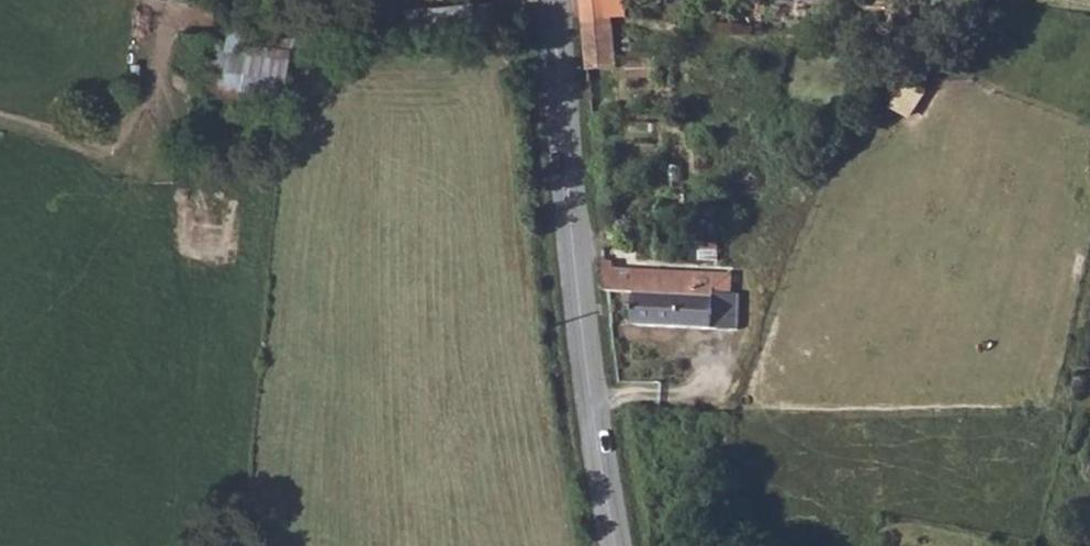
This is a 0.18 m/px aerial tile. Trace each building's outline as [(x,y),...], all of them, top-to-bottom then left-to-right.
[(586,29),(614,27),(614,17),(620,16),(618,0),(583,0),(586,29)] [(614,27),(586,29),(589,69),(618,67),(614,27)] [(221,50),(241,52),(238,86),(282,91),(287,41),(223,35),(221,50)] [(616,263),(606,263),(609,291),(638,292),(637,323),(736,328),(739,295),(704,293),(705,281),(697,281),(697,272),(616,269),(616,263)]
